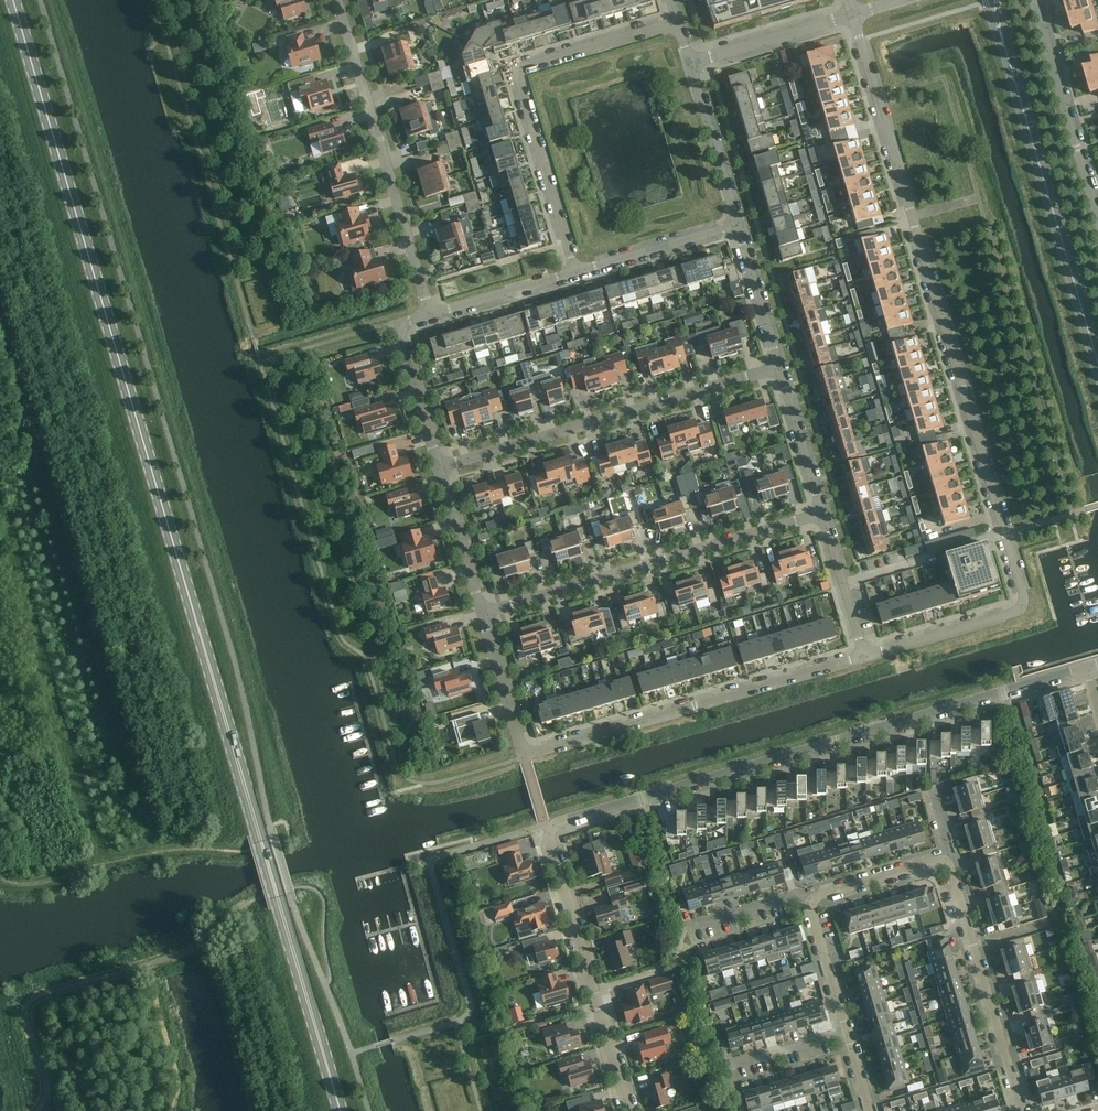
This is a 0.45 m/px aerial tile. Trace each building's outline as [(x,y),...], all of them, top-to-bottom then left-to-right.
[(279,12),(282,11),(285,20),(307,13),(303,0),(275,0),(279,12)] [(357,0),(362,19),(371,16),(367,0),(357,0)] [(373,5),(389,0),(391,8),(397,7),(395,0),(372,0),(373,5)] [(505,7),(503,0),(494,3),(496,9),(505,7)] [(582,2),(569,6),(576,29),(589,25),(582,0),(581,0),(582,2)] [(589,25),(590,25),(589,22),(601,18),(595,0),(582,0),(589,25)] [(614,15),(609,0),(595,0),(601,18),(614,15)] [(614,15),(626,11),(623,0),(609,0),(614,15)] [(639,7),(640,11),(637,0),(623,0),(626,11),(639,7)] [(640,11),(653,7),(651,0),(637,0),(640,11)] [(699,2),(705,0),(708,10),(714,29),(749,18),(744,0),(699,0),(699,2)] [(761,15),(812,0),(756,0),(761,15)] [(1068,16),(1094,8),(1093,8),(1090,0),(1074,0),(1064,3),(1068,16)] [(496,9),(494,3),(486,5),(488,11),(496,9)] [(477,11),(475,5),(468,7),(470,13),(477,11)] [(572,31),(565,7),(552,11),(559,34),(572,31)] [(1068,16),(1071,26),(1072,29),(1082,26),(1084,33),(1097,29),(1097,21),(1096,21),(1093,9),(1094,9),(1094,8),(1068,16)] [(532,39),(545,35),(538,11),(525,14),(532,39)] [(538,11),(545,35),(557,31),(558,35),(559,34),(552,11),(540,14),(538,11)] [(525,14),(512,18),(520,42),(532,39),(525,14)] [(512,18),(500,22),(508,49),(508,46),(520,42),(512,18)] [(427,28),(425,20),(413,23),(415,32),(427,28)] [(487,26),(495,53),(508,49),(500,22),(487,26)] [(476,31),(469,44),(482,51),(493,48),(495,53),(487,26),(487,28),(476,31)] [(292,55),(295,67),(302,65),(303,67),(312,64),(311,62),(320,59),(318,51),(319,51),(318,46),(317,47),(315,39),(305,42),(302,34),(288,38),(290,46),(287,47),(289,55),(292,55)] [(264,39),(258,44),(264,50),(270,45),(264,39)] [(407,43),(383,50),(383,51),(387,63),(410,56),(407,43)] [(469,44),(462,57),(465,68),(491,61),(491,60),(486,62),(482,51),(469,44)] [(806,56),(810,69),(836,61),(832,47),(815,52),(815,53),(806,56)] [(1087,80),(1097,77),(1097,55),(1091,57),(1093,64),(1083,67),(1084,70),(1087,80)] [(410,56),(387,63),(391,76),(390,76),(414,69),(410,56)] [(437,63),(439,70),(446,68),(443,61),(437,63)] [(495,74),(491,61),(465,68),(465,69),(467,68),(471,80),(467,81),(467,82),(495,74)] [(810,69),(814,81),(840,74),(839,73),(837,74),(834,67),(833,63),(836,62),(836,61),(810,69)] [(783,76),(781,69),(775,71),(777,78),(783,76)] [(440,72),(428,75),(430,84),(443,80),(440,72)] [(725,79),(729,92),(752,85),(749,72),(725,79)] [(467,82),(471,94),(495,87),(492,75),(495,74),(467,82)] [(840,74),(814,81),(817,94),(843,86),(840,87),(838,79),(837,75),(840,74)] [(314,76),(297,81),(288,83),(291,93),(299,91),(303,105),(308,109),(311,108),(311,111),(334,104),(327,81),(316,84),(314,76)] [(783,76),(777,78),(779,87),(785,85),(783,76)] [(1087,80),(1090,90),(1091,93),(1097,91),(1097,77),(1087,80)] [(446,80),(448,87),(454,85),(452,78),(446,80)] [(443,80),(430,84),(433,92),(445,89),(443,80)] [(454,85),(448,87),(450,95),(457,94),(454,85)] [(736,104),(756,98),(752,85),(729,92),(729,93),(732,92),(736,104)] [(817,94),(821,107),(847,99),(847,98),(844,99),(842,92),(841,92),(840,88),(843,87),(843,86),(817,94)] [(495,87),(471,94),(471,95),(475,93),(478,106),(499,100),(495,87)] [(256,93),(249,95),(251,102),(258,100),(256,93)] [(782,95),(784,104),(790,102),(788,93),(782,95)] [(736,104),(739,117),(760,111),(756,98),(736,104)] [(851,112),(851,111),(848,112),(846,105),(845,105),(844,101),(847,100),(847,99),(821,107),(825,119),(851,112)] [(478,119),(478,120),(503,113),(499,100),(478,106),(482,118),(478,119)] [(459,102),(453,104),(455,112),(462,111),(459,102)] [(787,112),(793,110),(790,102),(784,104),(787,112)] [(405,124),(428,117),(424,104),(401,111),(401,112),(405,124)] [(455,112),(458,120),(464,118),(462,111),(455,112)] [(764,123),(760,111),(739,117),(743,129),(764,123)] [(829,132),(831,139),(847,135),(845,128),(855,125),(854,124),(852,125),(849,117),(848,113),(851,112),(825,119),(829,132)] [(478,120),(482,132),(510,124),(509,124),(506,125),(503,113),(478,120)] [(408,137),(430,131),(431,135),(438,133),(433,116),(428,117),(405,124),(409,136),(408,137)] [(789,122),(792,129),(798,127),(796,120),(789,122)] [(333,131),(331,123),(308,130),(312,144),(319,142),(322,152),(346,145),(341,128),(333,131)] [(744,143),(771,135),(767,136),(764,123),(743,129),(747,142),(744,143)] [(513,137),(510,124),(482,132),(482,133),(486,132),(490,144),(513,137)] [(798,127),(792,129),(794,137),(800,136),(798,127)] [(461,130),(463,138),(469,136),(467,128),(461,130)] [(458,132),(446,136),(448,144),(460,140),(458,132)] [(775,148),(771,135),(744,143),(748,156),(775,148)] [(849,142),(847,135),(831,139),(833,147),(837,160),(863,152),(862,152),(860,152),(858,145),(857,145),(856,141),(859,140),(859,139),(849,142)] [(262,145),(268,143),(266,136),(259,138),(261,145),(262,145)] [(472,144),(469,136),(463,138),(466,146),(472,144)] [(410,138),(402,140),(406,152),(413,150),(410,138)] [(460,140),(448,144),(451,153),(463,149),(460,140)] [(515,142),(487,150),(491,163),(519,155),(515,142)] [(808,150),(812,162),(819,160),(816,147),(808,150)] [(798,151),(801,159),(807,158),(804,149),(798,151)] [(749,160),(753,173),(780,165),(776,152),(749,160)] [(860,154),(863,153),(863,152),(837,160),(840,173),(866,165),(866,164),(863,165),(861,158),(860,154)] [(495,175),(495,176),(519,168),(516,156),(519,155),(491,163),(495,162),(498,174),(495,175)] [(470,160),(472,169),(478,167),(476,158),(470,160)] [(809,165),(807,158),(801,159),(803,167),(804,172),(811,170),(809,165)] [(320,168),(322,177),(324,184),(330,183),(335,199),(359,192),(354,175),(343,178),(338,163),(320,168)] [(442,164),(429,168),(418,171),(419,172),(423,184),(446,177),(442,164)] [(776,167),(780,166),(780,165),(753,173),(757,186),(780,179),(776,167)] [(866,166),(866,165),(840,173),(844,185),(870,178),(870,177),(867,178),(865,170),(865,171),(863,167),(866,166)] [(478,167),(472,169),(474,176),(480,174),(478,167)] [(495,176),(499,188),(523,181),(519,168),(495,176)] [(806,177),(808,185),(814,183),(812,175),(806,177)] [(446,177),(423,184),(426,197),(426,198),(450,191),(446,177)] [(760,186),(763,198),(788,191),(784,178),(780,179),(757,186),(757,187),(760,186)] [(844,185),(848,198),(874,190),(871,190),(869,183),(868,183),(867,179),(870,178),(844,185)] [(502,188),(506,200),(526,194),(523,181),(499,188),(499,189),(502,188)] [(814,183),(808,185),(812,197),(818,196),(814,183)] [(477,185),(480,194),(486,192),(483,184),(477,185)] [(276,208),(286,205),(282,190),(271,193),(276,208)] [(874,190),(848,198),(852,211),(878,203),(877,202),(875,203),(872,196),(871,192),(874,191),(874,190)] [(763,198),(767,211),(788,205),(784,193),(788,191),(763,198)] [(463,196),(466,204),(478,201),(476,192),(463,196)] [(486,192),(480,194),(482,201),(488,199),(486,192)] [(530,206),(526,194),(506,200),(510,213),(533,206),(533,205),(530,206)] [(812,197),(815,210),(822,208),(818,196),(812,197)] [(466,204),(468,213),(481,209),(478,201),(466,204)] [(856,224),(858,231),(874,226),(872,219),(881,216),(881,215),(878,216),(876,208),(876,209),(875,205),(878,204),(878,203),(852,211),(855,224),(856,224)] [(767,211),(771,223),(791,217),(788,205),(767,211)] [(510,213),(514,225),(537,218),(533,206),(510,213)] [(822,208),(815,210),(818,219),(824,217),(822,208)] [(338,215),(327,218),(329,226),(337,223),(340,234),(337,234),(340,244),(343,244),(344,246),(360,241),(360,243),(370,241),(367,231),(371,230),(366,214),(359,216),(357,209),(338,214),(338,215)] [(481,212),(484,220),(490,218),(488,210),(481,212)] [(282,216),(285,227),(286,226),(293,224),(290,214),(282,216)] [(771,237),(772,237),(795,230),(791,217),(771,223),(775,236),(771,237)] [(490,218),(484,220),(486,227),(492,225),(490,218)] [(514,225),(517,237),(517,238),(541,231),(537,218),(514,225)] [(460,225),(447,229),(436,232),(437,232),(440,245),(464,238),(460,225)] [(821,229),(823,236),(829,234),(827,227),(821,229)] [(860,241),(864,254),(890,247),(890,246),(887,247),(885,239),(884,235),(887,235),(886,233),(877,236),(875,229),(859,234),(861,241),(860,241)] [(772,237),(775,250),(799,243),(795,230),(772,237)] [(517,238),(517,237),(513,239),(517,252),(542,245),(538,232),(541,231),(517,238)] [(829,234),(823,236),(825,243),(831,241),(829,234)] [(464,238),(440,245),(444,257),(444,258),(465,252),(467,256),(477,253),(475,246),(474,246),(472,236),(464,238)] [(492,237),(494,244),(501,243),(498,236),(492,237)] [(842,239),(835,241),(837,249),(844,247),(842,239)] [(503,251),(501,243),(494,244),(497,253),(503,251)] [(799,243),(775,250),(779,263),(803,256),(799,243)] [(890,247),(864,254),(868,267),(894,259),(891,259),(889,252),(888,252),(887,248),(890,247)] [(386,282),(379,258),(371,261),(368,251),(351,256),(354,266),(351,267),(358,291),(386,282)] [(493,253),(481,256),(484,265),(496,261),(493,253)] [(728,275),(730,284),(740,281),(735,264),(724,267),(720,255),(707,259),(713,280),(728,275)] [(694,260),(693,260),(700,283),(713,280),(707,259),(695,263),(694,260)] [(894,259),(868,267),(872,280),(898,272),(898,271),(895,272),(893,265),(892,265),(891,261),(894,260),(894,259)] [(700,283),(693,260),(680,263),(687,287),(700,283)] [(668,267),(676,294),(676,295),(676,294),(675,291),(687,287),(680,263),(668,267)] [(668,270),(656,274),(663,298),(676,295),(676,294),(668,267),(667,267),(668,270)] [(795,275),(787,277),(790,290),(808,285),(804,272),(802,273),(802,270),(794,272),(795,275)] [(876,292),(901,285),(901,284),(899,285),(896,277),(896,278),(895,273),(898,273),(898,272),(872,280),(876,292)] [(663,298),(656,274),(643,278),(649,298),(662,295),(663,298)] [(643,278),(631,282),(637,302),(649,298),(643,278)] [(604,286),(611,310),(624,306),(617,282),(604,286)] [(618,282),(617,282),(624,306),(637,302),(631,282),(619,285),(618,282)] [(790,290),(794,303),(812,298),(808,285),(790,290)] [(900,290),(898,286),(902,285),(901,285),(876,292),(879,305),(905,297),(902,297),(900,290)] [(586,291),(593,315),(607,311),(600,287),(586,291)] [(732,292),(734,298),(744,295),(742,289),(732,292)] [(586,291),(587,294),(575,298),(581,318),(593,315),(586,291)] [(725,294),(718,296),(720,302),(727,300),(725,294)] [(818,296),(812,298),(794,303),(798,316),(816,311),(822,309),(818,296)] [(879,305),(883,318),(909,310),(909,309),(906,310),(904,303),(903,303),(902,299),(905,298),(905,297),(879,305)] [(562,302),(568,322),(581,318),(575,298),(562,302)] [(705,300),(707,306),(714,304),(712,298),(705,300)] [(698,302),(700,308),(707,306),(705,300),(698,302)] [(549,305),(555,326),(568,322),(562,302),(549,305)] [(536,306),(543,330),(555,326),(549,305),(537,309),(536,306)] [(536,306),(523,310),(530,333),(543,330),(536,306)] [(681,310),(682,317),(689,315),(688,308),(681,310)] [(672,313),(673,316),(674,319),(682,317),(681,310),(672,313)] [(909,311),(909,310),(883,318),(887,331),(889,338),(905,333),(903,326),(913,323),(912,322),(910,323),(908,315),(907,316),(906,312),(909,311)] [(518,311),(505,315),(512,339),(525,335),(518,311)] [(798,316),(802,329),(819,323),(816,311),(798,316)] [(663,319),(662,312),(654,314),(656,321),(663,319)] [(648,323),(656,321),(654,314),(646,317),(648,323)] [(492,319),(499,342),(512,339),(505,315),(492,319)] [(493,322),(481,326),(488,350),(487,346),(499,342),(492,319),(493,322)] [(639,326),(637,319),(629,322),(631,328),(639,326)] [(722,334),(721,334),(728,357),(737,354),(736,351),(742,350),(738,337),(748,334),(744,320),(729,324),(731,331),(722,334)] [(624,330),(631,328),(629,322),(622,324),(624,330)] [(819,323),(802,329),(805,341),(823,336),(819,323)] [(481,326),(468,329),(475,354),(488,350),(481,326)] [(709,346),(712,358),(718,357),(719,360),(728,357),(721,334),(722,334),(720,327),(710,330),(695,334),(699,346),(699,348),(709,346)] [(462,353),(474,350),(475,354),(468,329),(455,333),(462,357),(463,357),(462,353)] [(607,335),(605,329),(598,331),(600,337),(607,335)] [(592,340),(600,337),(598,331),(590,334),(592,340)] [(442,334),(450,361),(462,357),(455,333),(443,337),(442,334)] [(907,340),(905,333),(889,338),(891,345),(895,358),(921,350),(918,350),(916,343),(915,343),(914,339),(917,338),(917,337),(907,340)] [(429,337),(435,361),(448,357),(449,361),(450,361),(442,334),(429,337)] [(667,348),(659,351),(665,372),(679,368),(677,362),(686,360),(685,356),(694,353),(692,348),(688,336),(688,334),(664,341),(667,348)] [(699,346),(695,334),(688,336),(692,348),(699,346)] [(827,349),(823,336),(805,341),(809,354),(827,349)] [(576,348),(583,346),(581,340),(574,342),(576,348)] [(574,342),(567,344),(569,350),(576,348),(574,342)] [(558,350),(556,344),(548,346),(550,352),(558,350)] [(639,363),(647,361),(652,376),(665,372),(659,351),(651,353),(649,345),(635,349),(639,363)] [(542,355),(550,352),(548,346),(541,348),(542,355)] [(827,349),(809,354),(813,367),(830,362),(830,363),(838,360),(834,347),(827,349)] [(895,358),(899,371),(925,363),(924,362),(922,363),(919,356),(918,352),(921,351),(921,350),(895,358)] [(526,359),(524,353),(517,355),(519,361),(526,359)] [(596,366),(603,390),(612,388),(611,385),(617,383),(615,376),(627,372),(621,353),(604,358),(606,364),(596,366)] [(369,362),(367,354),(345,361),(349,374),(356,373),(359,383),(383,376),(377,359),(369,362)] [(512,357),(505,359),(506,365),(513,363),(512,357)] [(506,365),(505,359),(496,361),(498,367),(506,365)] [(584,364),(568,369),(574,388),(585,384),(587,392),(594,390),(595,393),(603,390),(596,366),(594,359),(583,362),(584,364)] [(516,372),(526,371),(526,362),(515,363),(516,372)] [(925,364),(925,363),(899,371),(902,383),(928,376),(928,375),(925,376),(923,369),(922,365),(925,364)] [(814,372),(818,385),(836,380),(832,366),(814,372)] [(490,373),(488,367),(480,369),(482,376),(490,373)] [(473,378),(482,376),(480,369),(472,372),(473,378)] [(454,374),(455,380),(464,378),(462,372),(454,374)] [(539,401),(548,398),(550,406),(564,402),(561,391),(563,391),(559,379),(551,382),(549,373),(532,378),(539,401)] [(447,376),(448,382),(455,380),(454,374),(447,376)] [(902,383),(906,396),(932,388),(929,389),(927,381),(926,381),(925,377),(928,376),(902,383)] [(518,391),(510,394),(514,407),(516,406),(519,415),(533,411),(530,403),(539,401),(532,378),(516,383),(518,391)] [(822,398),(840,392),(847,390),(843,378),(836,380),(818,385),(822,398)] [(865,385),(862,385),(863,392),(871,390),(869,384),(865,385)] [(932,389),(932,388),(906,396),(910,409),(936,401),(936,400),(933,401),(931,394),(930,394),(929,390),(932,389)] [(470,394),(470,395),(478,424),(483,422),(484,426),(493,423),(490,412),(493,412),(493,413),(502,410),(495,389),(483,393),(483,394),(470,395),(470,394)] [(822,398),(826,410),(844,405),(840,392),(822,398)] [(445,404),(452,425),(460,422),(460,421),(463,420),(466,431),(475,428),(474,425),(478,424),(470,395),(469,395),(470,395),(458,401),(458,400),(445,404)] [(743,407),(747,422),(756,419),(758,426),(768,423),(770,428),(779,425),(773,405),(766,407),(764,401),(745,406),(743,407)] [(936,402),(936,401),(910,409),(914,421),(939,414),(939,413),(937,414),(934,407),(933,403),(936,402)] [(362,424),(365,435),(374,432),(374,433),(376,434),(382,433),(383,430),(397,425),(392,408),(385,410),(383,403),(354,411),(358,425),(362,424)] [(826,410),(829,423),(847,418),(844,405),(826,410)] [(724,447),(734,444),(731,434),(739,431),(737,425),(747,422),(743,407),(740,407),(740,408),(722,413),(724,419),(717,421),(724,447)] [(943,427),(943,426),(940,427),(938,419),(936,415),(940,414),(939,414),(914,421),(917,435),(918,434),(920,442),(936,437),(934,430),(943,427)] [(851,430),(847,418),(829,423),(833,436),(851,430)] [(681,425),(688,449),(689,453),(714,445),(708,424),(696,427),(694,419),(686,421),(687,423),(681,425)] [(674,424),(666,427),(669,436),(656,439),(662,460),(679,456),(678,452),(688,449),(681,425),(675,427),(674,424)] [(837,448),(855,443),(851,430),(833,436),(837,448)] [(624,440),(624,442),(619,444),(625,464),(638,461),(639,466),(651,463),(645,443),(634,446),(632,440),(631,440),(630,438),(628,437),(625,438),(624,440)] [(938,444),(936,437),(920,442),(922,449),(925,462),(951,454),(948,454),(946,447),(945,443),(948,442),(947,441),(938,444)] [(855,443),(837,448),(841,461),(866,454),(862,441),(855,443)] [(625,464),(619,444),(613,445),(613,444),(611,442),(608,443),(607,445),(607,447),(606,448),(607,454),(597,457),(603,477),(614,474),(612,468),(625,464)] [(384,464),(377,466),(380,476),(379,477),(378,480),(380,482),(382,482),(382,484),(395,480),(397,481),(402,479),(403,478),(412,475),(406,458),(398,460),(394,446),(380,450),(384,464)] [(952,455),(951,454),(925,462),(929,474),(955,467),(955,466),(952,467),(950,460),(949,460),(948,456),(952,455)] [(371,456),(364,458),(366,465),(373,463),(371,456)] [(556,458),(563,483),(565,488),(590,481),(584,461),(572,464),(570,458),(565,459),(565,458),(563,456),(556,458)] [(563,483),(556,458),(549,460),(548,462),(549,464),(544,466),(545,472),(534,475),(540,496),(553,492),(551,486),(563,483)] [(867,458),(860,461),(842,466),(846,479),(864,474),(871,472),(867,458)] [(736,460),(725,463),(727,468),(737,465),(736,460)] [(782,468),(782,469),(768,473),(775,498),(787,495),(786,492),(789,491),(786,481),(793,479),(789,466),(782,468)] [(929,474),(933,487),(959,480),(959,479),(956,480),(954,472),(953,472),(952,469),(955,468),(955,467),(929,474)] [(764,502),(775,498),(768,473),(754,477),(751,470),(744,472),(750,492),(757,490),(759,499),(763,498),(764,502)] [(496,485),(501,499),(510,496),(511,498),(524,494),(520,482),(522,481),(520,473),(511,475),(512,477),(505,479),(506,482),(496,485)] [(846,479),(850,492),(868,486),(864,474),(846,479)] [(933,487),(937,500),(962,492),(960,492),(957,485),(956,481),(959,480),(933,487)] [(715,485),(717,493),(724,514),(735,510),(734,507),(737,506),(735,497),(742,495),(738,481),(730,483),(730,481),(715,485)] [(850,492),(853,504),(871,499),(878,497),(878,496),(877,497),(874,485),(875,485),(875,484),(868,486),(850,492)] [(496,485),(487,487),(486,485),(479,487),(479,485),(470,487),(473,495),(475,495),(479,508),(482,507),(482,508),(483,509),(488,508),(489,506),(488,505),(491,504),(492,507),(502,504),(501,499),(496,485)] [(395,507),(399,518),(422,511),(417,494),(408,497),(406,489),(386,495),(390,509),(395,507)] [(607,489),(599,492),(602,498),(610,494),(607,489)] [(712,517),(724,514),(717,493),(703,497),(702,492),(694,494),(698,507),(705,505),(708,515),(711,514),(712,517)] [(963,493),(962,492),(937,500),(940,512),(966,505),(966,504),(963,505),(961,498),(960,494),(963,493)] [(665,504),(672,529),(684,525),(683,522),(686,521),(683,512),(690,510),(686,496),(679,498),(680,504),(666,508),(665,504)] [(871,499),(853,504),(857,517),(875,512),(871,499)] [(660,532),(672,529),(665,504),(650,508),(650,507),(643,509),(647,523),(654,521),(656,530),(659,529),(660,532)] [(581,505),(573,508),(575,516),(583,513),(581,505)] [(966,506),(966,505),(940,512),(944,526),(970,518),(970,517),(967,518),(965,510),(964,511),(963,507),(966,506)] [(881,510),(875,512),(857,517),(861,530),(885,523),(881,510)] [(629,519),(614,523),(620,544),(632,541),(631,537),(634,536),(632,527),(638,525),(634,511),(627,514),(629,519)] [(542,523),(540,517),(529,520),(531,526),(542,523)] [(507,526),(505,518),(485,523),(488,532),(507,526)] [(609,547),(620,544),(614,523),(600,527),(598,522),(591,524),(595,538),(602,536),(605,545),(608,544),(609,547)] [(865,542),(882,537),(889,535),(885,523),(861,530),(865,542)] [(563,538),(569,559),(580,556),(579,552),(583,551),(580,542),(587,540),(583,527),(575,529),(577,534),(563,538)] [(973,529),(924,543),(926,551),(976,537),(973,529)] [(409,568),(412,567),(412,569),(424,565),(424,563),(436,560),(435,553),(436,553),(437,551),(435,543),(433,542),(431,543),(430,536),(422,538),(419,530),(402,535),(404,544),(402,544),(409,568)] [(478,535),(479,542),(490,539),(488,532),(478,535)] [(557,563),(569,559),(563,538),(548,542),(547,537),(539,539),(543,553),(550,551),(553,560),(556,559),(557,563)] [(882,537),(865,542),(869,556),(886,550),(882,537)] [(385,540),(379,542),(381,549),(387,547),(385,540)] [(512,553),(510,549),(517,574),(529,571),(528,567),(531,566),(528,557),(535,555),(531,542),(524,544),(525,549),(512,553)] [(943,551),(953,583),(954,583),(959,602),(1000,590),(987,543),(974,547),(972,542),(943,551)] [(923,552),(921,544),(904,549),(906,557),(923,552)] [(802,548),(791,551),(797,572),(798,576),(813,572),(813,573),(820,571),(816,558),(809,560),(807,550),(803,551),(802,548)] [(506,578),(517,574),(510,549),(496,553),(495,552),(488,555),(492,568),(499,566),(501,575),(505,574),(506,578)] [(778,563),(771,565),(773,570),(777,584),(784,582),(783,577),(797,572),(791,551),(779,555),(780,558),(777,559),(778,563)] [(739,566),(747,592),(746,587),(760,583),(761,588),(769,586),(765,573),(758,575),(755,566),(752,567),(751,563),(739,566)] [(727,578),(720,580),(721,586),(727,606),(735,603),(732,596),(747,592),(739,566),(728,570),(729,573),(725,574),(727,578)] [(688,582),(694,603),(708,598),(710,604),(717,601),(713,588),(706,590),(703,581),(700,582),(699,578),(688,582)] [(425,594),(423,595),(428,611),(450,605),(445,589),(438,591),(435,579),(422,582),(425,594)] [(694,603),(688,582),(676,585),(677,589),(674,590),(677,599),(670,601),(674,614),(681,612),(680,607),(694,603)] [(827,582),(821,584),(823,591),(829,589),(827,582)] [(407,599),(402,583),(392,585),(397,602),(407,599)] [(959,602),(954,583),(953,583),(948,584),(954,603),(959,602)] [(943,606),(954,603),(948,584),(938,587),(943,606)] [(938,587),(928,590),(933,609),(943,606),(938,587)] [(918,593),(923,612),(933,609),(928,590),(918,593)] [(779,604),(787,601),(785,592),(777,595),(779,604)] [(636,597),(642,618),(657,614),(658,619),(665,617),(661,603),(655,605),(652,596),(649,597),(648,593),(636,597)] [(918,593),(907,596),(913,615),(923,612),(918,593)] [(897,599),(903,618),(913,615),(907,596),(897,599)] [(642,618),(636,597),(624,600),(625,604),(622,605),(625,614),(618,616),(622,629),(629,627),(628,622),(642,618)] [(809,599),(803,601),(806,610),(812,608),(809,599)] [(897,599),(887,602),(893,621),(903,618),(897,599)] [(887,602),(876,605),(882,624),(893,621),(887,602)] [(592,637),(591,633),(605,629),(606,634),(614,632),(610,618),(603,620),(600,611),(597,612),(596,609),(584,612),(592,637)] [(578,642),(578,641),(592,637),(584,612),(573,616),(574,619),(571,620),(573,629),(566,631),(570,645),(578,642)] [(830,619),(820,622),(825,641),(836,638),(830,619)] [(809,625),(815,644),(825,641),(820,622),(809,625)] [(435,642),(438,652),(462,645),(457,628),(448,631),(446,624),(425,630),(429,644),(435,642)] [(555,649),(562,647),(558,634),(551,636),(549,626),(545,627),(544,624),(533,627),(540,653),(555,648),(555,649)] [(809,625),(799,628),(805,647),(815,644),(809,625)] [(540,653),(533,627),(521,631),(522,634),(519,635),(522,644),(515,646),(519,660),(526,658),(526,657),(540,653)] [(799,628),(789,631),(795,650),(805,647),(799,628)] [(710,629),(702,631),(704,637),(712,635),(710,629)] [(785,653),(795,650),(789,631),(779,634),(785,653)] [(651,642),(658,640),(656,633),(649,635),(651,642)] [(692,634),(686,636),(688,645),(695,643),(694,638),(692,634)] [(779,634),(769,637),(774,656),(785,653),(779,634)] [(764,659),(774,656),(769,637),(759,640),(764,659)] [(672,640),(661,643),(663,649),(674,646),(672,640)] [(759,640),(748,643),(754,662),(764,659),(759,640)] [(614,644),(617,652),(623,650),(621,642),(614,644)] [(718,648),(724,671),(735,668),(730,649),(732,649),(730,642),(717,646),(718,648)] [(651,646),(653,652),(663,649),(661,643),(651,646)] [(748,643),(738,646),(743,665),(754,662),(748,643)] [(718,648),(708,651),(709,655),(714,674),(724,671),(718,648)] [(627,653),(629,660),(636,658),(634,651),(627,653)] [(624,655),(617,657),(619,663),(626,661),(624,655)] [(698,658),(704,677),(714,674),(709,655),(698,658)] [(418,665),(424,668),(428,662),(422,658),(418,665)] [(698,658),(688,661),(694,680),(704,677),(698,658)] [(562,662),(564,668),(573,666),(571,659),(562,662)] [(678,664),(684,683),(694,680),(688,661),(678,664)] [(678,664),(668,667),(674,686),(684,683),(678,664)] [(658,670),(663,689),(674,686),(668,667),(658,670)] [(457,679),(454,669),(432,676),(436,691),(446,688),(449,697),(471,691),(469,683),(470,683),(472,681),(470,677),(468,675),(457,679)] [(526,679),(523,669),(518,671),(521,681),(526,679)] [(658,670),(648,673),(653,692),(663,689),(658,670)] [(417,672),(415,673),(417,681),(419,680),(426,678),(424,671),(417,672)] [(554,675),(556,681),(562,679),(561,673),(554,675)] [(648,673),(637,676),(643,695),(653,692),(648,673)] [(629,678),(618,681),(624,700),(634,697),(629,678)] [(540,679),(533,681),(535,688),(542,686),(540,679)] [(608,684),(613,703),(624,700),(618,681),(608,684)] [(608,684),(598,687),(603,706),(613,703),(608,684)] [(598,687),(588,690),(593,709),(603,706),(598,687)] [(583,712),(593,709),(588,690),(577,693),(583,712)] [(1052,709),(1072,703),(1069,691),(1042,698),(1046,711),(1052,709)] [(577,693),(567,696),(573,715),(583,712),(577,693)] [(557,699),(563,718),(573,715),(567,696),(557,699)] [(557,699),(547,702),(553,721),(563,718),(557,699)] [(536,705),(542,725),(553,721),(547,702),(536,705)] [(1056,721),(1076,715),(1072,703),(1052,709),(1046,711),(1039,712),(1043,724),(1056,721)] [(478,743),(489,740),(485,725),(482,725),(479,714),(480,714),(479,713),(454,721),(461,744),(477,740),(478,743)] [(1056,721),(1059,732),(1079,727),(1076,715),(1056,721)] [(970,729),(970,747),(990,747),(990,723),(981,724),(981,729),(970,729)] [(1083,738),(1079,727),(1059,732),(1063,744),(1083,738)] [(970,747),(970,729),(961,730),(961,735),(950,735),(950,753),(970,753),(970,747)] [(941,741),(930,741),(930,759),(950,758),(950,753),(950,735),(941,736),(941,741)] [(1060,758),(1066,756),(1086,750),(1083,738),(1063,744),(1056,746),(1060,758)] [(916,748),(905,748),(906,766),(926,766),(925,742),(916,742),(916,748)] [(906,772),(906,766),(905,748),(896,748),(896,754),(885,754),(886,772),(906,772)] [(1063,770),(1070,768),(1090,762),(1086,750),(1066,756),(1060,758),(1063,770)] [(1033,753),(1036,762),(1041,760),(1039,751),(1033,753)] [(886,777),(886,772),(885,754),(876,754),(876,760),(865,760),(866,778),(886,777)] [(856,766),(845,766),(846,783),(866,783),(866,778),(865,760),(856,760),(856,766)] [(970,761),(970,769),(979,769),(979,761),(970,761)] [(1063,770),(1067,782),(1073,780),(1093,774),(1090,762),(1070,768),(1063,770)] [(846,789),(846,783),(845,766),(836,766),(836,772),(826,772),(826,789),(846,789)] [(1008,766),(1000,768),(1003,778),(1011,776),(1008,766)] [(826,795),(826,789),(826,772),(816,772),(816,778),(806,778),(806,795),(826,795)] [(1093,774),(1073,780),(1067,782),(1070,793),(1077,792),(1097,786),(1093,774)] [(956,797),(957,802),(981,795),(975,777),(962,781),(964,787),(954,790),(954,792),(955,798),(956,797)] [(806,801),(806,795),(806,778),(796,778),(796,783),(786,784),(786,801),(806,801)] [(786,784),(776,784),(776,789),(766,789),(766,807),(786,807),(786,801),(786,784)] [(1006,788),(1008,794),(1016,792),(1015,786),(1006,788)] [(1070,793),(1074,805),(1080,803),(1097,798),(1097,791),(1097,786),(1077,792),(1070,793)] [(766,813),(766,807),(766,789),(756,790),(756,795),(746,795),(746,813),(766,813)] [(920,793),(907,797),(909,804),(922,800),(920,793)] [(746,819),(746,813),(746,795),(736,795),(736,801),(726,801),(726,819),(746,819)] [(973,818),(986,814),(981,795),(957,802),(959,807),(958,807),(960,813),(961,815),(971,812),(973,818)] [(1080,803),(1074,805),(1077,817),(1084,815),(1097,811),(1097,798),(1080,803)] [(726,824),(726,819),(726,801),(716,801),(716,807),(706,807),(706,825),(726,824)] [(1016,812),(1015,805),(1008,808),(1010,814),(1016,812)] [(686,813),(686,831),(706,830),(706,825),(706,807),(696,807),(696,813),(686,813)] [(1081,829),(1087,827),(1097,824),(1097,811),(1084,815),(1077,817),(1081,829)] [(665,819),(666,836),(686,836),(686,831),(686,813),(676,813),(676,819),(665,819)] [(967,835),(968,839),(978,837),(992,833),(986,814),(973,818),(975,824),(965,827),(965,829),(966,835),(967,835)] [(917,822),(905,826),(911,846),(923,842),(921,838),(923,837),(921,832),(920,832),(917,822)] [(1087,827),(1081,829),(1084,841),(1091,839),(1090,839),(1097,837),(1097,824),(1087,827)] [(905,826),(893,829),(899,849),(911,846),(905,826)] [(899,849),(893,829),(882,833),(888,853),(899,849)] [(790,831),(783,833),(787,846),(794,844),(790,831)] [(859,839),(865,859),(876,856),(871,836),(869,832),(858,835),(859,839)] [(882,833),(871,836),(876,856),(888,853),(882,833)] [(971,850),(972,852),(982,849),(984,855),(997,851),(992,833),(978,837),(968,839),(970,844),(969,844),(971,850)] [(773,836),(776,849),(783,847),(779,834),(773,836)] [(602,839),(592,843),(586,845),(585,846),(584,846),(583,847),(583,848),(582,849),(582,850),(582,851),(582,852),(584,856),(581,857),(587,878),(598,875),(599,878),(611,874),(605,853),(604,848),(605,848),(602,839)] [(865,859),(859,839),(848,843),(854,863),(865,859)] [(713,841),(706,843),(709,851),(715,849),(713,841)] [(497,847),(499,855),(512,851),(510,843),(497,847)] [(848,843),(836,846),(842,866),(854,863),(848,843)] [(812,848),(819,873),(831,869),(823,844),(812,848)] [(836,846),(825,849),(824,844),(823,844),(831,869),(842,866),(836,846)] [(806,872),(807,876),(819,873),(812,848),(798,852),(801,862),(803,862),(804,866),(803,867),(804,872),(806,872)] [(1097,863),(1097,850),(1094,851),(1088,853),(1091,864),(1097,863)] [(978,872),(979,877),(999,871),(995,859),(999,858),(997,851),(984,855),(986,861),(976,864),(976,866),(976,867),(977,872),(978,872)] [(510,867),(508,867),(513,885),(535,878),(530,861),(522,863),(519,853),(507,857),(510,867)] [(634,855),(637,863),(632,864),(633,868),(644,864),(640,853),(634,855)] [(777,864),(765,867),(771,887),(782,884),(781,879),(783,878),(781,873),(780,874),(777,864)] [(771,887),(765,867),(753,871),(759,890),(771,887)] [(993,886),(995,892),(1008,888),(1003,870),(999,871),(979,877),(981,881),(980,882),(982,887),(983,889),(993,886)] [(753,871),(742,874),(748,894),(759,890),(753,871)] [(1034,872),(1028,874),(1030,881),(1036,880),(1034,872)] [(604,879),(607,888),(622,883),(619,874),(604,879)] [(748,894),(742,874),(730,877),(736,897),(748,894)] [(736,897),(730,877),(719,881),(725,901),(736,897)] [(623,885),(625,893),(646,887),(643,878),(623,885)] [(725,901),(719,881),(708,884),(713,904),(725,901)] [(713,904),(708,884),(696,887),(702,907),(713,904)] [(702,907),(696,887),(684,891),(690,911),(702,907)] [(989,909),(990,914),(1010,908),(1009,908),(1006,896),(1010,895),(1008,888),(995,892),(997,898),(987,901),(987,904),(988,909),(989,909)] [(1076,888),(1069,890),(1070,896),(1075,895),(1078,894),(1076,888)] [(925,892),(925,890),(913,893),(919,913),(931,910),(929,903),(937,900),(934,889),(925,892)] [(919,913),(913,893),(901,897),(907,917),(919,913)] [(604,928),(606,929),(612,928),(614,925),(613,922),(621,920),(618,912),(620,909),(627,907),(623,894),(610,898),(612,905),(594,910),(599,926),(603,925),(604,928)] [(890,900),(896,920),(907,917),(901,897),(890,900)] [(896,920),(890,900),(879,903),(884,923),(896,920)] [(497,922),(501,920),(500,917),(512,913),(514,921),(520,919),(523,928),(524,927),(530,926),(532,931),(533,930),(533,931),(534,931),(534,930),(542,928),(542,929),(543,928),(542,928),(544,927),(543,924),(549,923),(546,915),(549,914),(547,908),(544,909),(543,903),(512,912),(510,904),(493,909),(497,922)] [(884,923),(879,903),(867,907),(873,927),(884,923)] [(873,927),(867,907),(856,910),(862,930),(873,927)] [(999,925),(1001,931),(1019,926),(1013,907),(1009,908),(1010,908),(990,914),(992,919),(991,919),(993,924),(994,926),(999,925)] [(653,909),(649,916),(650,919),(658,917),(656,908),(653,909)] [(856,910),(844,914),(844,915),(841,916),(845,927),(848,927),(850,934),(862,930),(856,910)] [(944,932),(942,925),(929,929),(932,936),(944,932)] [(801,926),(784,931),(790,951),(790,955),(802,951),(801,948),(800,943),(806,941),(801,926)] [(618,943),(607,946),(614,971),(631,966),(626,947),(633,944),(629,931),(616,935),(618,943)] [(782,953),(790,951),(784,931),(772,935),(780,960),(784,959),(782,953)] [(772,935),(761,938),(768,963),(780,960),(772,935)] [(768,963),(761,938),(749,942),(755,961),(766,958),(768,963)] [(931,964),(951,958),(948,946),(946,946),(944,938),(933,941),(935,950),(928,952),(931,964)] [(1011,948),(1001,951),(1002,953),(1001,954),(1003,959),(1004,959),(1005,964),(1028,957),(1025,944),(1023,938),(1009,942),(1011,948)] [(535,939),(522,943),(526,956),(536,953),(539,964),(540,963),(541,965),(543,966),(546,965),(547,963),(547,961),(559,958),(554,942),(537,947),(535,939)] [(749,942),(738,945),(744,965),(755,961),(749,942)] [(738,945),(727,948),(732,968),(744,965),(738,945)] [(494,949),(496,956),(508,952),(506,946),(494,949)] [(732,968),(727,948),(715,952),(721,972),(732,968)] [(862,949),(849,953),(851,960),(864,956),(862,949)] [(703,955),(709,975),(721,972),(715,952),(703,955)] [(1028,957),(1005,964),(1006,968),(1006,969),(1007,974),(1008,974),(1009,976),(1014,975),(1015,981),(1020,979),(1034,975),(1032,969),(1028,957)] [(951,958),(931,964),(935,975),(955,969),(951,958)] [(813,963),(800,967),(802,974),(815,970),(813,963)] [(855,973),(858,985),(878,979),(875,967),(868,970),(867,967),(856,970),(857,973),(855,973)] [(955,969),(935,975),(938,987),(958,981),(955,969)] [(816,974),(803,978),(805,984),(818,981),(816,974)] [(555,975),(540,979),(543,986),(539,987),(545,1007),(552,1006),(554,1007),(560,1005),(561,1003),(570,1000),(569,999),(570,997),(569,993),(567,992),(565,985),(559,987),(558,982),(558,981),(557,982),(555,975)] [(1035,982),(1034,975),(1020,979),(1022,985),(1012,988),(1013,991),(1012,991),(1014,996),(1016,1001),(1039,994),(1036,982),(1035,982)] [(648,982),(652,996),(674,989),(670,976),(648,982)] [(858,985),(862,997),(882,991),(878,979),(858,985)] [(958,981),(938,987),(941,998),(961,992),(958,981)] [(631,1003),(630,1004),(622,1006),(627,1023),(633,1021),(634,1024),(646,1020),(646,1017),(652,1016),(647,999),(646,999),(642,986),(626,991),(629,999),(631,1003)] [(885,1002),(882,991),(862,997),(865,1008),(885,1002)] [(961,992),(941,998),(945,1009),(965,1003),(961,992)] [(1043,1006),(1039,994),(1016,1001),(1017,1006),(1018,1011),(1019,1011),(1020,1013),(1030,1010),(1031,1017),(1045,1013),(1043,1007),(1043,1006)] [(731,1006),(729,999),(714,1004),(713,1004),(715,1011),(731,1006)] [(808,1026),(820,1023),(827,1021),(821,1001),(802,1007),(808,1026)] [(885,1002),(865,1008),(868,1020),(888,1014),(885,1002)] [(945,1009),(948,1021),(968,1015),(965,1003),(945,1009)] [(802,1007),(791,1010),(797,1030),(808,1026),(802,1007)] [(521,1021),(517,1008),(510,1010),(514,1024),(521,1021)] [(790,1011),(780,1014),(786,1033),(797,1030),(791,1010),(790,1010),(790,1011)] [(1027,1038),(1046,1032),(1050,1031),(1047,1019),(1045,1013),(1031,1017),(1033,1023),(1023,1026),(1024,1028),(1023,1028),(1025,1033),(1027,1038)] [(775,1036),(786,1033),(780,1014),(770,1018),(775,1036)] [(888,1014),(868,1020),(872,1031),(892,1025),(888,1014)] [(948,1021),(952,1032),(972,1026),(968,1015),(948,1021)] [(770,1018),(759,1021),(764,1039),(775,1036),(770,1018)] [(754,1043),(764,1039),(759,1021),(748,1024),(754,1043)] [(668,1025),(669,1031),(679,1029),(677,1023),(668,1025)] [(567,1033),(565,1024),(543,1031),(547,1046),(556,1044),(559,1053),(582,1046),(580,1039),(581,1039),(582,1037),(581,1032),(579,1031),(569,1034),(567,1033)] [(738,1026),(737,1026),(743,1046),(754,1043),(748,1024),(738,1027),(738,1026)] [(1078,1024),(1072,1026),(1075,1034),(1081,1033),(1078,1024)] [(892,1025),(872,1031),(875,1042),(895,1037),(892,1025)] [(743,1046),(737,1026),(725,1029),(731,1049),(743,1046)] [(955,1044),(975,1038),(972,1026),(952,1032),(955,1044)] [(644,1035),(646,1042),(638,1044),(640,1051),(639,1053),(640,1060),(643,1060),(644,1063),(649,1061),(650,1063),(652,1062),(652,1061),(666,1056),(666,1054),(663,1045),(670,1043),(670,1042),(670,1041),(666,1028),(644,1034),(644,1035)] [(1041,1048),(1042,1054),(1056,1050),(1054,1043),(1050,1044),(1046,1032),(1027,1038),(1028,1043),(1029,1049),(1030,1048),(1031,1051),(1041,1048)] [(895,1037),(875,1042),(879,1054),(898,1048),(895,1037)] [(955,1044),(958,1055),(978,1049),(975,1038),(955,1044)] [(898,1048),(879,1054),(882,1065),(902,1059),(898,1048)] [(980,1062),(982,1061),(978,1049),(958,1055),(964,1075),(982,1070),(980,1062)] [(558,1062),(560,1071),(566,1069),(571,1087),(595,1080),(589,1062),(575,1066),(572,1058),(558,1062)] [(1041,1058),(1030,1062),(1032,1069),(1043,1065),(1041,1058)] [(882,1065),(885,1077),(905,1071),(902,1059),(882,1065)] [(1082,1069),(1071,1073),(1077,1094),(1089,1090),(1086,1082),(1095,1079),(1090,1063),(1081,1066),(1082,1069)] [(827,1091),(829,1097),(841,1094),(836,1077),(838,1077),(836,1071),(835,1072),(833,1067),(821,1071),(827,1091)] [(821,1071),(810,1074),(816,1094),(827,1091),(821,1071)] [(885,1077),(889,1089),(890,1088),(891,1091),(902,1088),(902,1085),(909,1083),(905,1071),(885,1077)] [(1059,1076),(1066,1099),(1074,1095),(1077,1094),(1071,1073),(1059,1076)] [(653,1109),(656,1108),(669,1105),(664,1089),(672,1087),(668,1074),(655,1078),(657,1085),(647,1088),(653,1109)] [(799,1077),(805,1096),(815,1093),(815,1094),(816,1094),(810,1074),(799,1077)] [(989,1074),(977,1077),(979,1084),(991,1081),(989,1074)] [(1059,1076),(1048,1079),(1054,1101),(1056,1100),(1057,1101),(1066,1099),(1059,1076)] [(799,1077),(788,1081),(794,1099),(805,1096),(799,1077)] [(1048,1079),(1035,1083),(1037,1087),(1042,1104),(1054,1101),(1048,1079)] [(788,1081),(777,1084),(783,1102),(794,1099),(788,1081)] [(767,1087),(772,1106),(783,1102),(777,1084),(767,1087)] [(767,1087),(756,1090),(762,1110),(763,1110),(762,1109),(772,1106),(767,1087)] [(762,1110),(756,1090),(744,1094),(749,1110),(759,1110),(762,1110)] [(675,1109),(690,1107),(689,1095),(673,1097),(675,1109)] [(983,1099),(986,1110),(999,1110),(996,1099),(995,1095),(983,1099)] [(592,1103),(583,1106),(581,1098),(565,1102),(568,1110),(604,1110),(601,1101),(592,1103)] [(971,1102),(974,1110),(986,1110),(983,1099),(971,1102)] [(841,1106),(842,1110),(849,1110),(856,1109),(854,1102),(841,1106)] [(962,1110),(974,1110),(971,1102),(960,1105),(962,1110)]
